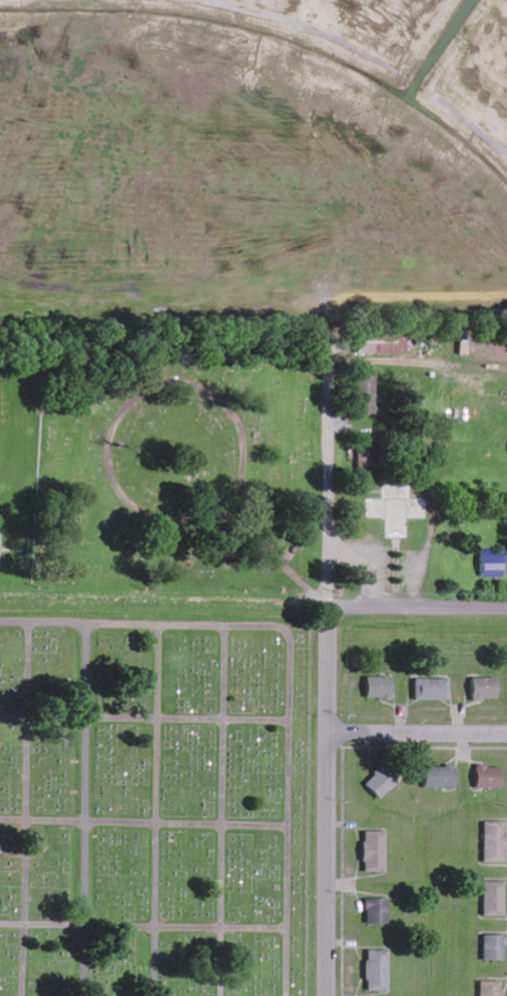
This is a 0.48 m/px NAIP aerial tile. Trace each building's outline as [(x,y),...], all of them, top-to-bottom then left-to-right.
[(410,333),(362,332),(361,354),(409,355),(410,333)] [(470,354),(471,334),(462,333),(462,354),(470,354)] [(380,414),(379,374),(360,375),(361,400),(367,400),(367,414),(380,414)] [(376,467),(377,455),(369,454),(369,459),(360,458),(360,466),(376,467)] [(506,562),(506,551),(481,551),(482,577),(506,577),(506,562)] [(369,699),(394,700),(394,677),(369,677),(369,699)] [(500,678),(473,678),(473,700),(501,700),(500,678)] [(416,700),(448,701),(448,679),(417,679),(416,700)] [(366,785),(383,800),(401,781),(384,766),(366,785)] [(457,767),(427,767),(426,788),(457,789),(457,767)] [(502,772),(482,771),(481,783),(489,784),(489,785),(501,786),(502,772)] [(506,863),(506,822),(486,822),(486,863),(506,863)] [(389,832),(366,831),(366,872),(388,873),(389,832)] [(486,882),(486,916),(506,916),(506,899),(506,882),(486,882)] [(390,899),(368,900),(368,925),(391,924),(390,899)] [(485,936),(485,961),(506,962),(506,936),(485,936)] [(391,950),(369,950),(369,991),(390,991),(391,950)] [(505,982),(483,981),(482,995),(505,995),(505,982)]
